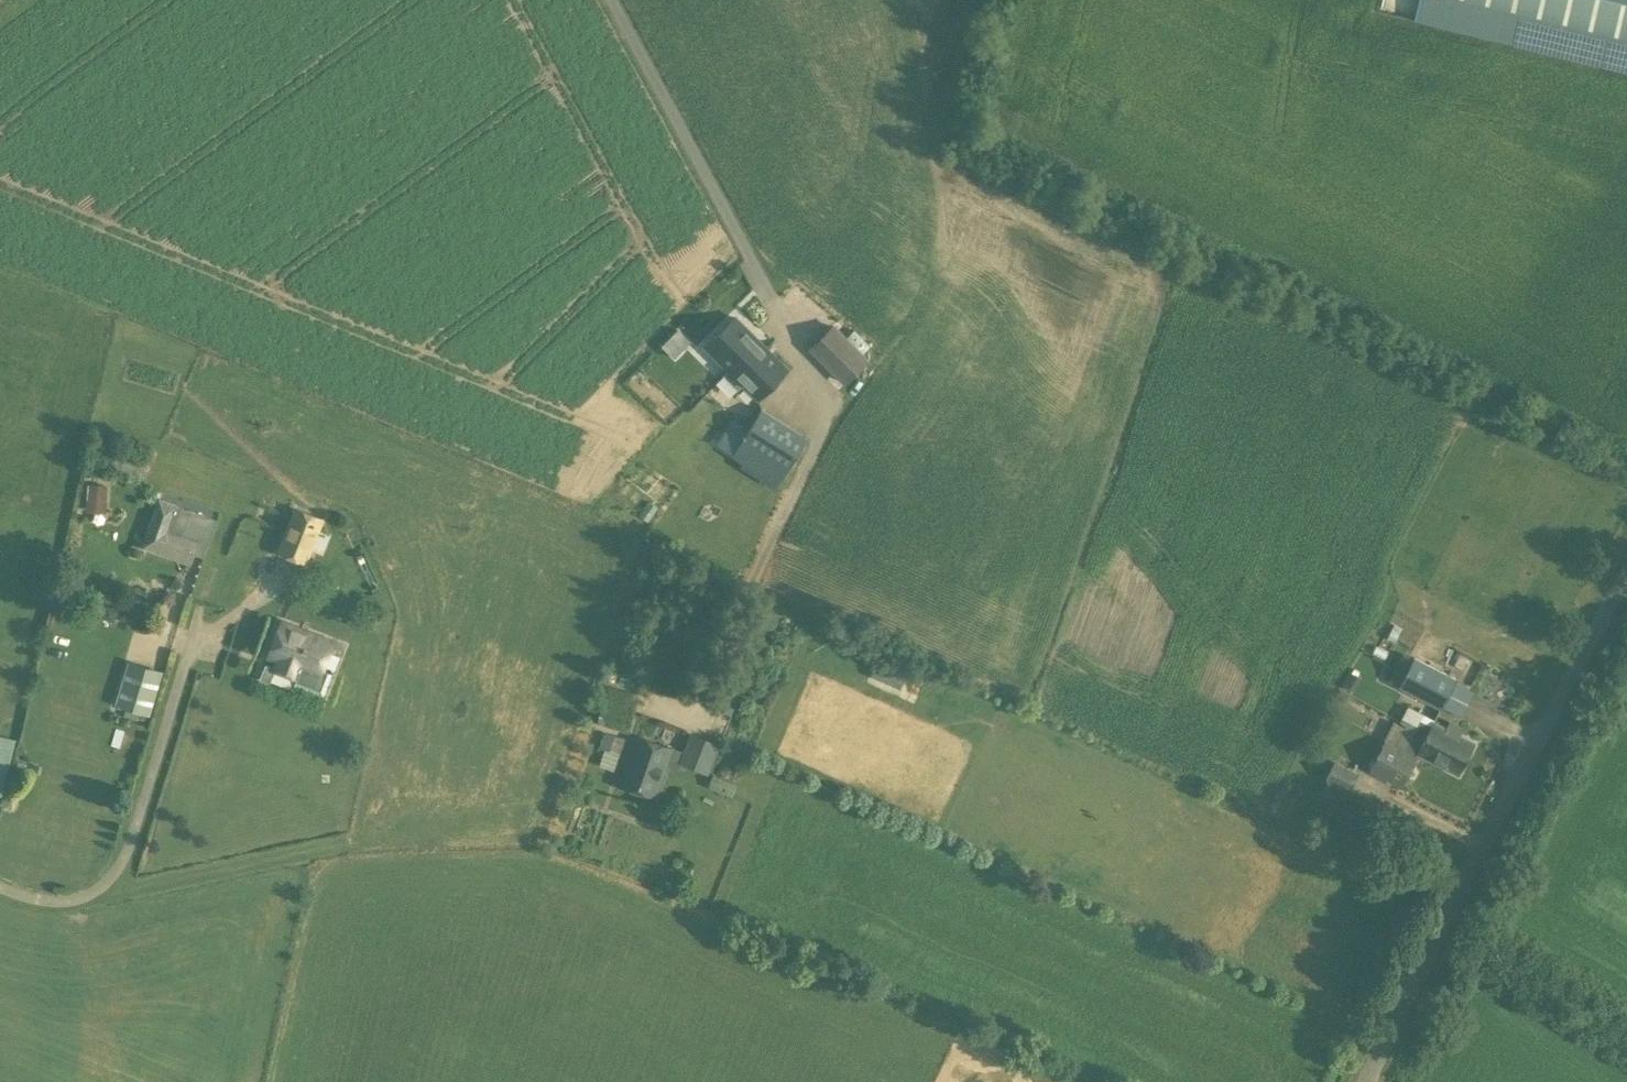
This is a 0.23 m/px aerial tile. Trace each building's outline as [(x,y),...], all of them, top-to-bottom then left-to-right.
[(1626,37),(1626,0),(1474,0),(1626,37)] [(737,385),(741,381),(757,398),(787,368),(735,317),(705,346),(729,369),(725,373),(737,385)] [(808,348),(844,385),(869,360),(834,326),(808,348)] [(667,337),(661,343),(674,357),(680,350),(667,337)] [(778,484),(807,438),(760,408),(731,455),(778,484)] [(87,511),(106,512),(107,485),(87,484),(87,511)] [(189,562),(193,553),(203,557),(209,541),(216,520),(177,506),(177,505),(159,498),(150,523),(151,524),(143,546),(189,562)] [(294,508),(277,551),(306,563),(324,520),(294,508)] [(317,675),(330,641),(282,623),(270,656),(277,659),(274,667),(298,676),(301,669),(317,675)] [(1450,669),(1477,677),(1482,659),(1455,651),(1450,669)] [(1457,678),(1403,652),(1389,679),(1399,684),(1397,687),(1440,710),(1457,678)] [(129,659),(115,704),(150,715),(164,670),(129,659)] [(1459,773),(1474,743),(1433,723),(1418,752),(1459,773)] [(599,764),(614,770),(624,739),(604,732),(599,747),(604,749),(599,764)] [(19,737),(0,733),(0,793),(8,794),(19,737)] [(682,753),(672,750),(673,748),(635,736),(619,784),(656,797),(667,764),(680,768),(681,763),(708,774),(718,749),(688,736),(682,753)] [(1401,788),(1417,757),(1386,740),(1369,770),(1401,788)] [(1348,791),(1358,772),(1338,762),(1328,781),(1348,791)]
